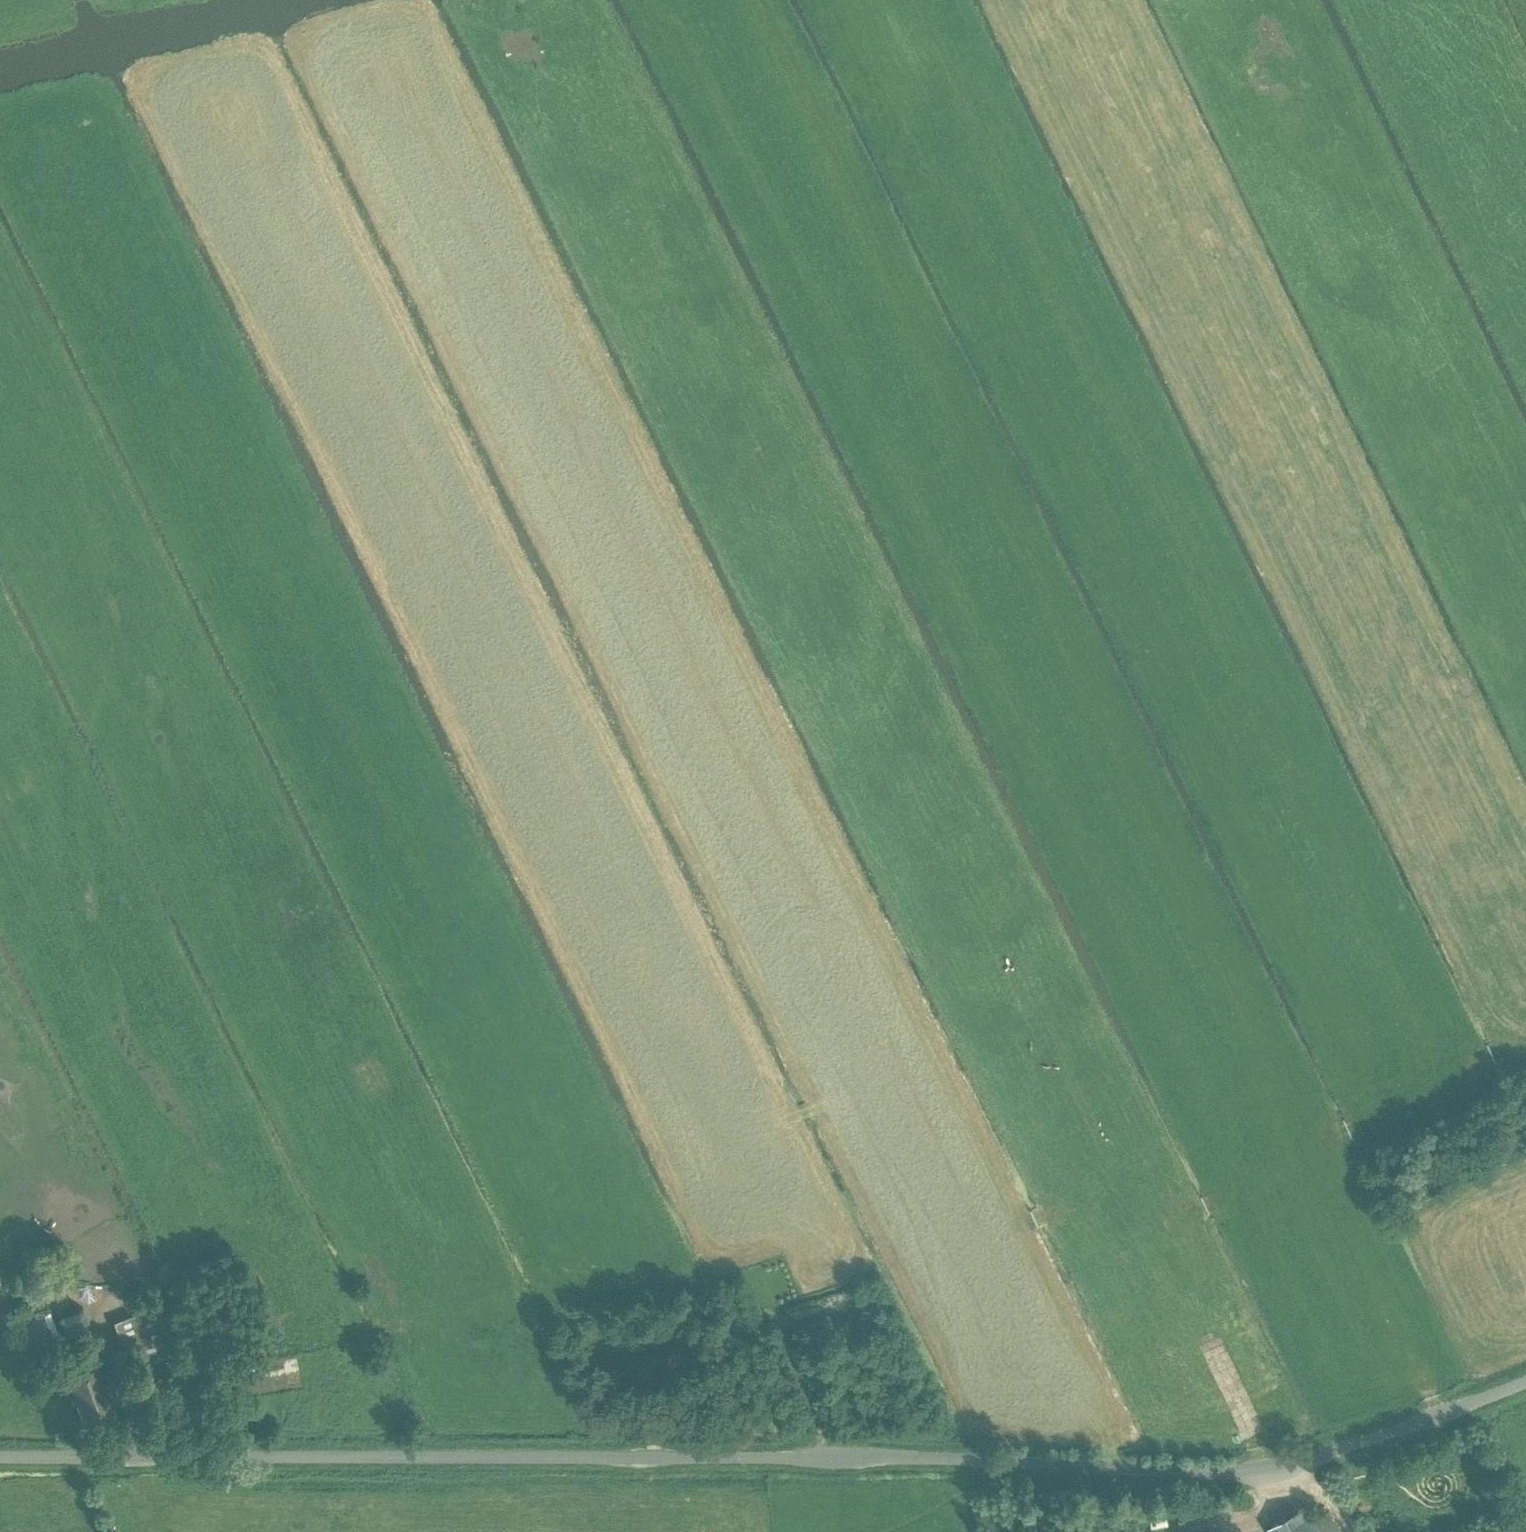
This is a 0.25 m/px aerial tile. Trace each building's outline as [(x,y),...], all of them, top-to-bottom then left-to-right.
[(145,1376),(188,1360),(161,1290),(131,1303),(138,1318),(134,1320),(132,1314),(113,1322),(126,1355),(136,1351),(145,1376)] [(865,1293),(868,1300),(876,1298),(873,1290),(865,1293)] [(36,1361),(54,1354),(38,1310),(20,1316),(36,1361)] [(741,1326),(742,1329),(744,1328),(752,1324),(748,1315),(738,1319),(741,1326)] [(85,1419),(115,1408),(99,1365),(69,1376),(85,1419)] [(1307,1501),(1270,1525),(1274,1531),(1344,1531),(1329,1507),(1315,1515),(1307,1501)]
